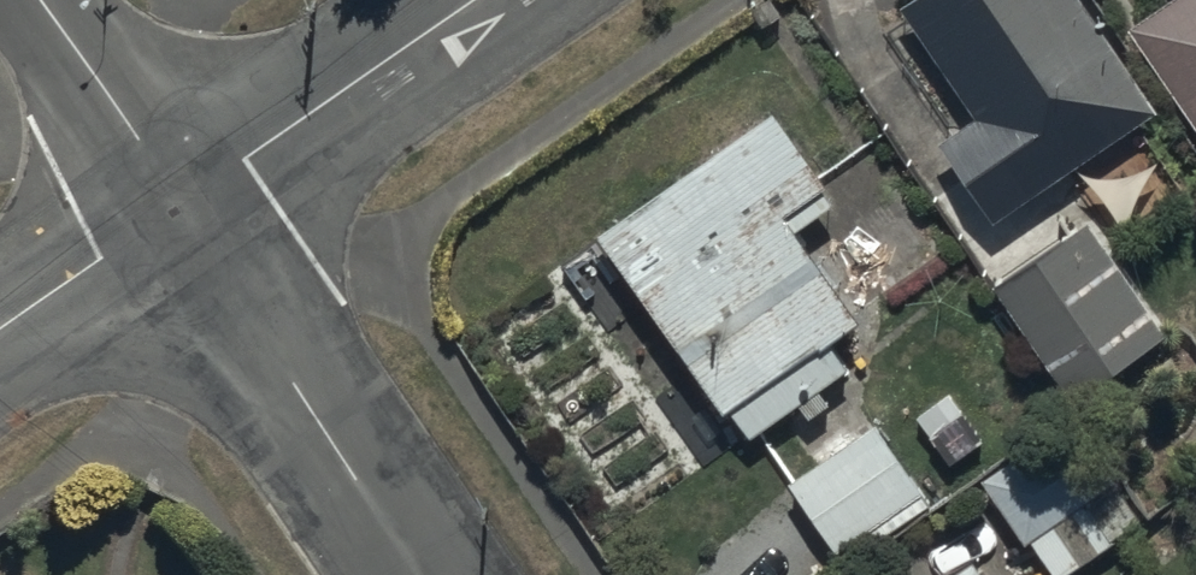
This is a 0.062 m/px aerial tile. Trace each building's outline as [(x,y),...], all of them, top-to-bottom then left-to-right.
[(975,103),(945,123),(1000,206),(1157,101),(1090,0),(906,0),(975,103)] [(1129,16),(1195,109),(1195,0),(1152,0),(1129,16)] [(780,103),(775,96),(597,218),(751,432),(800,397),(808,409),(831,393),(820,378),(852,355),(833,328),(866,304),(802,214),(840,187),(827,169),(842,158),(794,92),(780,103)] [(1165,323),(1089,213),(997,277),(1074,387),(1165,323)] [(1072,407),(981,470),(1027,536),(1032,533),(1059,573),(1145,513),(1072,407)] [(875,415),(791,475),(846,553),(931,493),(875,415)] [(940,574),(990,574),(974,552),(940,574)]
